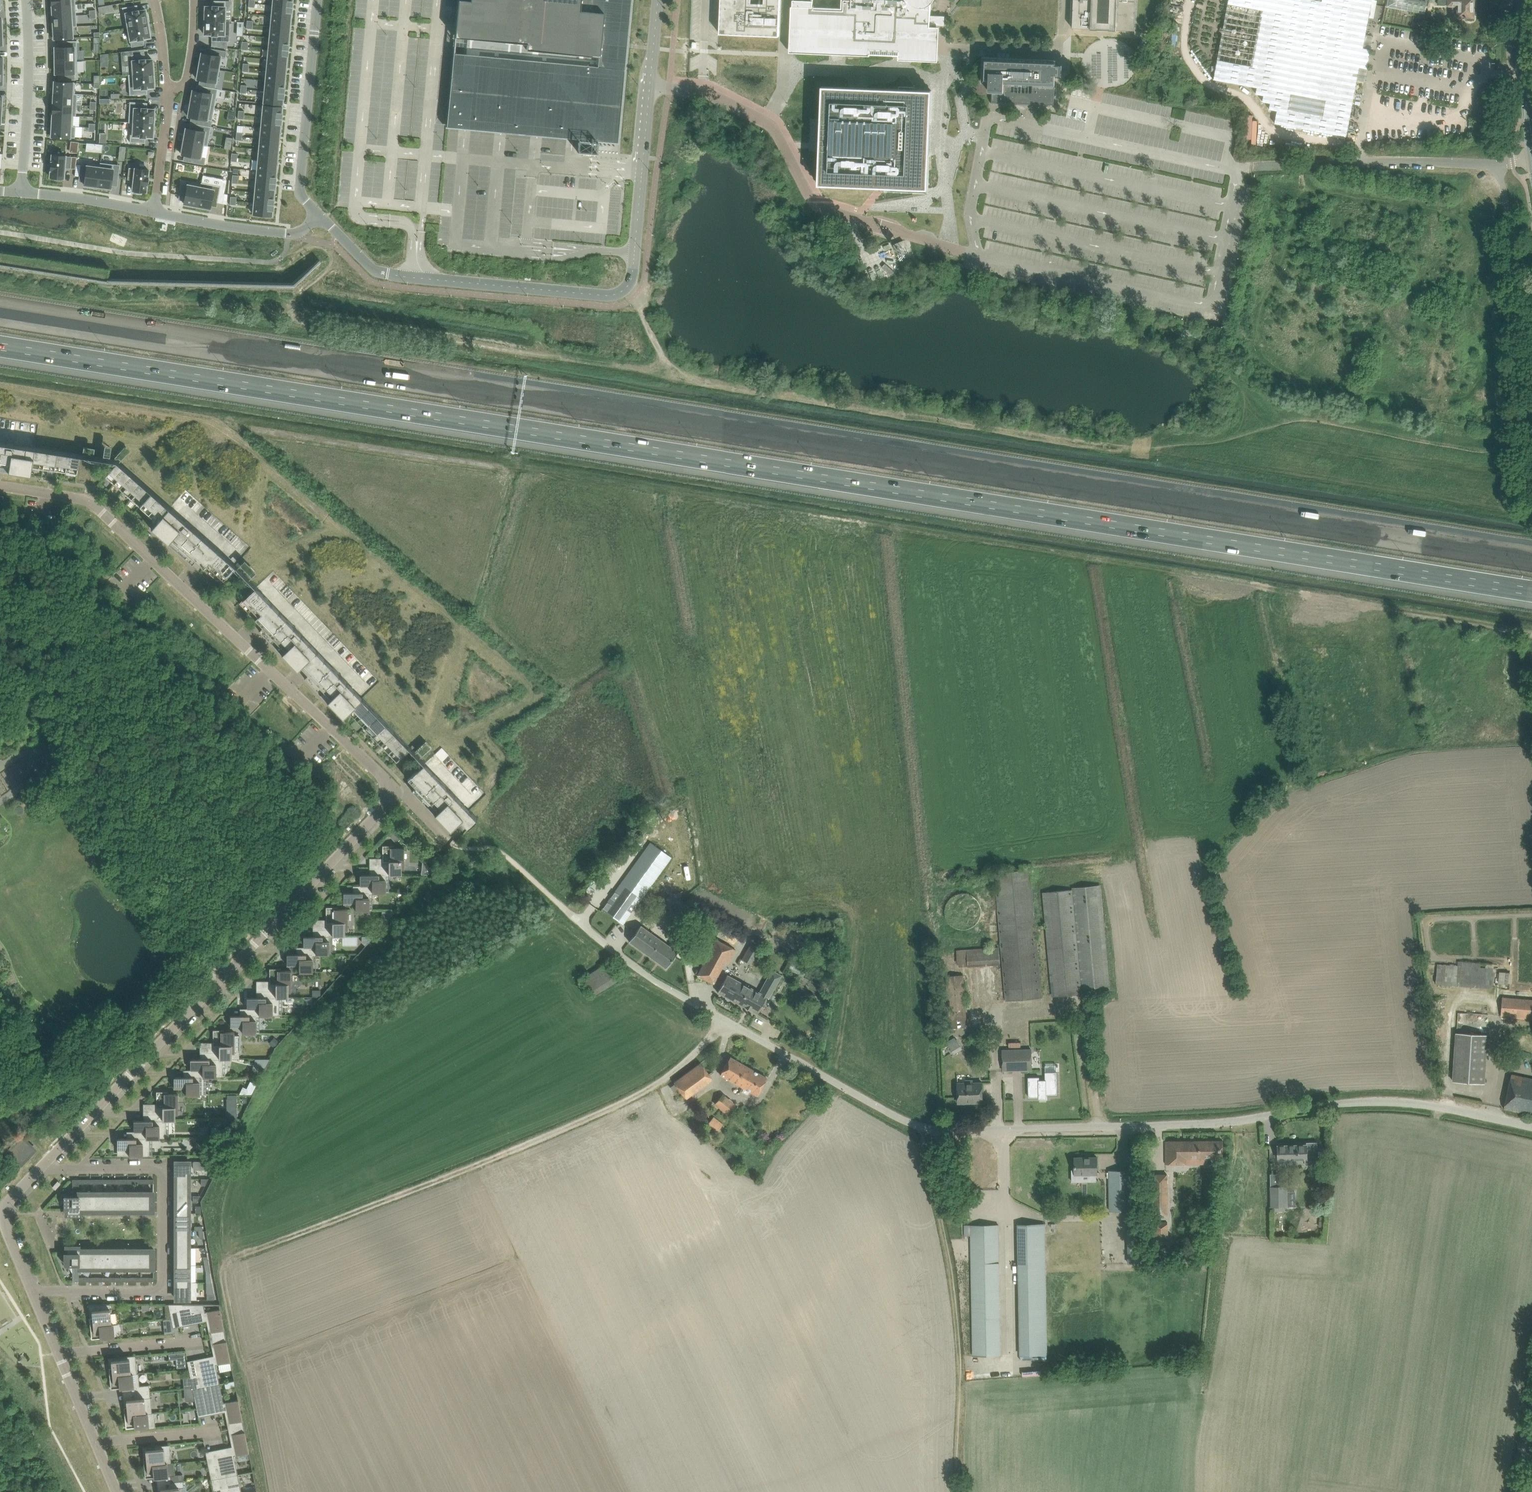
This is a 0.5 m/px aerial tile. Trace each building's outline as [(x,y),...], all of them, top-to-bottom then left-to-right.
[(203,10),(203,20),(225,21),(225,20),(225,1),(213,0),(212,6),(212,7),(205,6),(205,10),(203,10)] [(456,24),(455,35),(455,37),(456,37),(467,38),(467,43),(466,47),(466,54),(456,53),(455,53),(453,53),(453,55),(449,100),(449,102),(447,125),(447,126),(449,126),(459,127),(460,127),(465,128),(471,128),(495,131),(501,131),(507,132),(519,133),(531,134),(536,135),(542,135),(567,137),(578,139),(578,140),(578,142),(597,143),(597,142),(597,140),(617,142),(626,51),(627,41),(629,15),(625,15),(626,4),(630,5),(631,0),(459,0),(456,24)] [(720,33),(779,36),(781,0),(721,0),(720,33)] [(791,52),(929,56),(931,0),(872,0),(872,9),(861,9),(862,0),(804,0),(803,6),(793,6),(791,52)] [(1072,28),(1134,30),(1136,0),(1073,0),(1072,28)] [(1367,69),(1371,49),(1363,48),(1372,0),(1229,0),(1214,78),(1257,86),(1256,93),(1264,95),(1263,101),(1271,103),(1269,109),(1277,110),(1275,123),(1346,136),(1352,105),(1359,67),(1367,69)] [(1448,4),(1457,5),(1457,7),(1458,7),(1458,17),(1474,17),(1474,0),(1449,0),(1448,4)] [(75,4),(52,6),(53,17),(76,15),(75,4)] [(137,5),(122,7),(126,28),(128,27),(149,23),(147,13),(146,13),(145,10),(138,11),(138,10),(137,5)] [(273,5),(272,16),(290,17),(291,7),(273,5)] [(76,15),(53,17),(53,27),(72,26),(72,27),(77,26),(76,15)] [(272,16),(271,26),(289,28),(290,17),(272,16)] [(203,20),(203,31),(204,31),(204,34),(211,35),(212,35),(212,41),(221,41),(221,47),(227,48),(227,41),(229,41),(229,21),(225,20),(225,21),(203,20)] [(149,23),(128,27),(131,47),(144,45),(143,39),(150,37),(150,34),(151,34),(149,23)] [(53,32),(52,32),(52,38),(54,38),(54,39),(73,37),(72,27),(72,26),(53,27),(53,32)] [(271,26),(270,37),(288,39),(289,28),(271,26)] [(270,37),(269,48),(287,50),(288,39),(270,37)] [(55,52),(54,52),(54,60),(77,60),(77,41),(62,41),(62,47),(56,47),(55,47),(55,52)] [(200,58),(198,66),(218,69),(220,57),(225,58),(226,51),(210,48),(209,54),(202,53),(201,53),(200,58)] [(269,48),(268,59),(286,60),(287,50),(269,48)] [(132,61),(130,61),(131,74),(131,75),(155,73),(154,63),(153,63),(152,59),(145,60),(145,59),(144,54),(132,54),(132,61)] [(1032,84),(1032,105),(1054,106),(1055,75),(1062,75),(1063,64),(1056,64),(1056,59),(983,56),(982,82),(989,82),(989,91),(992,91),(991,103),(1015,104),(1016,92),(1011,92),(1011,83),(1032,84)] [(268,59),(267,69),(285,71),(286,60),(268,59)] [(77,60),(54,60),(54,68),(55,68),(55,74),(56,73),(56,74),(63,74),(63,80),(75,80),(75,73),(77,73),(77,60)] [(197,75),(197,79),(200,80),(204,80),(203,86),(215,88),(216,82),(218,69),(198,66),(197,74),(197,75)] [(267,69),(266,80),(284,82),(285,71),(267,69)] [(131,74),(128,74),(130,95),(147,94),(147,89),(147,88),(154,87),(154,84),(155,84),(155,73),(131,75),(131,74)] [(266,80),(265,91),(283,93),(284,82),(266,80)] [(52,82),(52,88),(54,88),(54,93),(75,94),(75,93),(75,83),(54,82),(52,82)] [(191,95),(190,103),(214,108),(218,89),(215,88),(203,86),(201,86),(200,92),(196,91),(193,91),(193,90),(192,96),(191,95)] [(928,188),(929,155),(930,124),(932,90),(917,90),(898,89),(865,88),(849,87),(823,86),(819,184),(872,186),(877,186),(880,187),(928,188)] [(265,91),(263,102),(282,104),(283,93),(265,91)] [(54,93),(53,104),(77,105),(77,94),(75,93),(75,94),(54,93)] [(130,102),(129,122),(131,123),(155,124),(156,113),(154,113),(154,109),(147,109),(147,108),(147,103),(130,102)] [(189,111),(188,116),(189,116),(189,117),(191,117),(196,118),(194,124),(211,127),(214,108),(190,103),(188,111),(189,111)] [(53,104),(53,114),(74,116),(76,116),(77,105),(53,104)] [(263,105),(262,117),(281,118),(282,107),(263,105)] [(53,114),(52,125),(73,126),(74,116),(53,114)] [(262,117),(261,127),(280,129),(281,118),(262,117)] [(131,123),(130,142),(145,143),(145,138),(146,137),(153,137),(153,135),(154,135),(155,124),(131,123)] [(184,133),(183,141),(203,145),(207,146),(211,127),(194,124),(193,130),(189,129),(187,128),(186,128),(185,133),(184,133)] [(50,130),(50,136),(51,136),(51,137),(75,138),(75,126),(73,126),(52,125),(52,130),(50,130)] [(261,127),(260,138),(279,140),(280,129),(261,127)] [(260,138),(259,149),(278,151),(279,140),(260,138)] [(182,149),(181,154),(182,154),(184,155),(189,156),(188,162),(204,165),(205,158),(200,157),(203,145),(183,141),(181,149),(182,149)] [(259,149),(258,160),(277,161),(278,151),(259,149)] [(52,155),(50,177),(56,177),(55,180),(63,181),(63,178),(64,178),(65,168),(71,169),(72,157),(52,155)] [(258,160),(257,170),(276,172),(277,161),(258,160)] [(100,165),(97,187),(105,188),(110,188),(111,187),(112,181),(118,181),(120,165),(100,162),(100,165)] [(81,165),(79,176),(85,177),(84,184),(85,184),(84,185),(90,186),(89,186),(97,187),(100,165),(87,163),(87,166),(81,165)] [(130,167),(128,179),(135,180),(133,190),(134,190),(134,192),(141,194),(142,191),(147,192),(150,170),(130,167)] [(257,170),(256,181),(275,183),(276,172),(257,170)] [(256,181),(255,192),(274,194),(275,183),(256,181)] [(182,183),(179,195),(185,196),(184,203),(184,204),(189,205),(197,207),(201,185),(188,182),(188,185),(182,183)] [(201,185),(197,207),(205,208),(210,209),(210,208),(211,201),(217,202),(221,186),(201,182),(201,185)] [(255,192),(254,203),(273,205),(274,194),(255,192)] [(254,203),(253,214),(272,216),(273,205),(254,203)] [(896,249),(905,246),(903,240),(894,244),(896,249)] [(914,266),(911,259),(901,263),(904,270),(914,266)] [(35,448),(34,448),(0,442),(0,471),(31,476),(32,467),(35,448)] [(35,467),(36,462),(43,463),(46,450),(35,448),(32,467),(35,467)] [(47,469),(47,464),(55,465),(57,451),(46,450),(43,463),(43,468),(47,469)] [(58,471),(59,466),(66,467),(68,453),(57,451),(55,465),(54,470),(58,471)] [(78,469),(80,455),(68,453),(66,467),(65,472),(69,472),(70,468),(78,469)] [(114,484),(118,480),(127,469),(118,461),(108,472),(109,473),(115,478),(111,481),(114,484)] [(123,492),(126,488),(136,477),(127,469),(118,480),(123,485),(120,489),(123,492)] [(144,484),(136,477),(126,488),(132,493),(128,496),(131,499),(135,495),(144,484)] [(153,492),(144,484),(135,495),(140,500),(137,504),(140,507),(143,503),(153,492)] [(162,499),(153,492),(143,503),(149,508),(146,511),(149,514),(152,510),(162,499)] [(157,515),(154,519),(157,522),(170,507),(162,499),(152,510),(157,515)] [(157,522),(151,528),(192,565),(195,561),(200,565),(203,568),(213,557),(219,550),(215,547),(186,521),(171,508),(170,507),(157,522)] [(211,575),(221,564),(227,557),(219,550),(213,557),(203,568),(211,575)] [(235,564),(227,557),(221,564),(211,575),(219,582),(229,571),(235,564)] [(250,592),(239,603),(247,611),(258,600),(264,594),(257,587),(257,586),(256,586),(250,592)] [(247,611),(255,619),(266,609),(272,602),(264,594),(258,600),(247,611)] [(259,630),(297,670),(300,667),(311,656),(318,650),(303,635),(287,618),(272,603),(272,602),(266,609),(255,619),(262,627),(259,630)] [(311,656),(300,667),(304,670),(308,674),(304,678),(342,718),(349,711),(363,698),(362,697),(332,666),(321,654),(318,650),(311,656)] [(360,716),(371,706),(363,698),(349,711),(351,714),(355,711),(360,716)] [(359,722),(363,719),(368,724),(379,714),(371,706),(360,716),(357,719),(359,722)] [(371,727),(376,733),(386,722),(379,714),(368,724),(364,728),(367,731),(371,727)] [(394,731),(386,722),(376,733),(372,736),(375,739),(379,735),(384,741),(394,731)] [(383,747),(386,744),(392,749),(402,739),(394,731),(384,741),(380,744),(383,747)] [(411,748),(402,739),(392,749),(388,752),(391,755),(394,752),(399,757),(400,758),(410,748),(411,748)] [(469,809),(455,795),(440,778),(428,766),(425,763),(425,762),(425,763),(407,779),(411,782),(415,787),(411,790),(449,830),(459,820),(467,828),(478,818),(470,810),(469,809)] [(671,857),(651,842),(608,901),(604,906),(602,909),(623,924),(637,904),(671,857)] [(382,861),(377,861),(377,868),(388,868),(388,874),(389,874),(401,874),(401,868),(404,868),(404,848),(394,848),(394,845),(382,845),(382,858),(382,861)] [(423,874),(428,874),(433,869),(424,861),(423,874)] [(370,875),(360,875),(360,885),(372,885),(372,892),(389,892),(389,891),(386,891),(386,875),(389,875),(389,874),(388,874),(388,868),(377,868),(377,875),(370,875)] [(1042,996),(1033,868),(1000,870),(1001,883),(997,883),(1001,946),(958,949),(959,966),(1004,963),(1006,999),(1042,996)] [(1043,889),(1052,995),(1113,990),(1104,884),(1043,889)] [(353,893),(343,893),(343,903),(355,903),(355,910),(372,910),(372,909),(369,909),(369,893),(372,893),(372,892),(372,885),(360,885),(360,886),(360,892),(353,893)] [(326,922),(320,922),(320,929),(332,929),(332,935),(344,935),(344,929),(347,929),(347,909),(337,909),(337,907),(326,907),(326,919),(326,922)] [(664,914),(661,921),(671,926),(675,920),(664,914)] [(669,945),(640,925),(635,932),(629,941),(666,968),(684,942),(676,936),(669,945)] [(313,936),(303,936),(303,947),(304,947),(315,947),(315,953),(316,953),(332,953),(329,953),(329,937),(332,937),(332,936),(332,935),(332,929),(320,929),(320,936),(313,936)] [(716,939),(697,975),(707,980),(714,983),(725,962),(728,963),(736,949),(716,939)] [(746,952),(756,957),(761,949),(751,944),(746,952)] [(296,954),(287,954),(287,965),(299,965),(299,972),(316,971),(313,971),(313,955),(316,955),(316,954),(316,953),(315,953),(315,947),(304,947),(304,948),(304,954),(296,954)] [(1437,983),(1495,986),(1496,962),(1460,960),(1460,964),(1438,963),(1437,983)] [(611,963),(584,975),(593,994),(620,982),(611,963)] [(269,983),(264,983),(264,991),(275,991),(275,997),(278,997),(279,997),(282,997),(288,997),(288,991),(291,991),(291,971),(281,971),(281,968),(269,968),(269,981),(269,983)] [(720,987),(717,992),(734,1001),(757,1013),(766,997),(769,998),(781,975),(771,970),(759,992),(743,983),(727,974),(720,987)] [(1531,1018),(1531,992),(1503,990),(1502,1016),(1531,1018)] [(256,997),(247,997),(247,1008),(259,1008),(259,1015),(282,1015),(282,1014),(279,1014),(279,997),(278,997),(275,997),(275,991),(264,991),(264,997),(256,997)] [(240,1015),(230,1015),(230,1026),(242,1026),(242,1033),(259,1033),(259,1032),(256,1032),(256,1016),(259,1016),(259,1015),(259,1008),(247,1008),(247,1009),(247,1015),(240,1015)] [(213,1045),(207,1045),(207,1052),(219,1052),(219,1058),(222,1058),(225,1058),(239,1058),(239,1051),(235,1051),(235,1035),(235,1032),(224,1032),(224,1030),(213,1030),(213,1042),(213,1045)] [(1454,1081),(1484,1083),(1487,1034),(1457,1033),(1454,1081)] [(958,1041),(949,1046),(953,1053),(962,1048),(958,1041)] [(1032,1049),(1003,1050),(1003,1070),(1032,1069),(1032,1049)] [(200,1059),(190,1059),(190,1070),(191,1070),(202,1070),(202,1076),(205,1076),(206,1076),(209,1076),(225,1076),(222,1076),(222,1059),(222,1058),(219,1058),(219,1052),(207,1052),(207,1059),(200,1059)] [(720,1074),(743,1087),(753,1070),(730,1057),(720,1074)] [(700,1062),(674,1082),(682,1094),(709,1074),(700,1062)] [(183,1077),(174,1077),(174,1088),(186,1088),(186,1094),(209,1094),(206,1094),(206,1077),(206,1076),(205,1076),(202,1076),(202,1070),(191,1070),(191,1077),(183,1077)] [(753,1070),(743,1087),(757,1095),(767,1078),(753,1070)] [(1040,1077),(1028,1077),(1029,1097),(1039,1097),(1039,1099),(1047,1098),(1047,1094),(1057,1094),(1057,1072),(1045,1072),(1045,1079),(1040,1080),(1040,1077)] [(1504,1108),(1531,1114),(1531,1078),(1512,1074),(1504,1108)] [(251,1081),(249,1092),(255,1093),(257,1083),(251,1081)] [(958,1102),(983,1102),(983,1082),(958,1083),(958,1102)] [(156,1106),(151,1106),(151,1114),(162,1114),(162,1120),(164,1120),(169,1120),(175,1120),(175,1114),(178,1114),(178,1093),(168,1093),(168,1091),(156,1091),(156,1103),(156,1106)] [(737,1106),(723,1094),(716,1101),(715,1103),(729,1115),(737,1106)] [(227,1120),(237,1120),(237,1108),(227,1108),(227,1120)] [(143,1120),(134,1120),(134,1131),(146,1131),(146,1138),(149,1138),(152,1138),(168,1138),(168,1137),(164,1137),(164,1120),(162,1120),(162,1114),(151,1114),(151,1120),(143,1120)] [(713,1116),(707,1124),(716,1132),(723,1124),(713,1116)] [(127,1138),(117,1138),(117,1149),(121,1149),(121,1156),(152,1156),(152,1155),(149,1155),(149,1138),(146,1138),(146,1131),(134,1131),(134,1132),(134,1138),(127,1138)] [(22,1164),(35,1149),(22,1137),(8,1151),(22,1164)] [(223,1155),(232,1138),(215,1138),(215,1156),(223,1155)] [(1223,1156),(1223,1140),(1166,1141),(1166,1163),(1188,1163),(1188,1156),(1223,1156)] [(1306,1144),(1278,1145),(1278,1157),(1278,1158),(1280,1161),(1286,1160),(1287,1158),(1305,1158),(1306,1162),(1325,1161),(1324,1148),(1318,1148),(1317,1142),(1306,1142),(1306,1144)] [(1086,1157),(1075,1157),(1075,1170),(1072,1170),(1072,1181),(1084,1181),(1084,1174),(1097,1174),(1097,1157),(1090,1157),(1090,1158),(1086,1158),(1086,1157)] [(176,1170),(175,1170),(175,1178),(190,1178),(190,1161),(176,1161),(176,1170)] [(208,1161),(194,1161),(194,1169),(208,1169),(208,1168),(214,1168),(216,1163),(214,1161),(208,1161)] [(1117,1170),(1109,1170),(1110,1210),(1132,1210),(1131,1170),(1129,1170),(1129,1171),(1125,1171),(1125,1170),(1122,1170),(1122,1171),(1117,1171),(1117,1170)] [(1168,1214),(1167,1174),(1166,1174),(1151,1174),(1152,1214),(1168,1214)] [(1328,1176),(1321,1174),(1319,1184),(1326,1186),(1328,1176)] [(190,1196),(190,1178),(175,1178),(175,1187),(176,1187),(176,1196),(190,1196)] [(1270,1185),(1270,1206),(1287,1206),(1286,1184),(1270,1185)] [(79,1214),(79,1211),(79,1192),(79,1191),(73,1191),(73,1196),(65,1196),(65,1208),(66,1208),(66,1214),(79,1214)] [(104,1211),(104,1192),(103,1191),(103,1192),(92,1192),(92,1211),(103,1211),(103,1212),(104,1212),(104,1211)] [(116,1192),(104,1192),(104,1211),(116,1211),(116,1212),(116,1211),(116,1192),(116,1191),(116,1192)] [(128,1192),(116,1192),(116,1211),(128,1211),(128,1212),(129,1212),(129,1211),(129,1192),(129,1191),(128,1191),(128,1192)] [(140,1191),(140,1192),(129,1192),(129,1211),(140,1211),(140,1212),(141,1212),(141,1211),(141,1192),(141,1191),(140,1191)] [(153,1192),(141,1192),(141,1211),(153,1211),(153,1212),(154,1211),(154,1191),(153,1191),(153,1192)] [(92,1211),(92,1192),(91,1192),(79,1192),(79,1211),(91,1211),(91,1212),(92,1212),(92,1211)] [(176,1204),(175,1204),(175,1213),(190,1213),(190,1196),(176,1196),(176,1204)] [(176,1222),(176,1230),(190,1230),(190,1213),(175,1213),(175,1222),(176,1222)] [(1045,1224),(1018,1224),(1020,1354),(1047,1354),(1045,1234),(1045,1232),(1045,1224)] [(971,1225),(964,1225),(964,1235),(971,1235),(973,1356),(1001,1356),(999,1225),(971,1225)] [(175,1238),(175,1247),(190,1247),(190,1230),(176,1230),(176,1238),(175,1238)] [(79,1269),(79,1268),(79,1249),(79,1246),(66,1246),(66,1253),(65,1253),(65,1264),(73,1264),(73,1269),(79,1269)] [(176,1256),(176,1264),(190,1264),(190,1247),(175,1247),(175,1256),(176,1256)] [(91,1249),(79,1249),(79,1268),(91,1268),(91,1269),(92,1269),(92,1268),(92,1249),(92,1248),(91,1248),(91,1249)] [(103,1249),(92,1249),(92,1268),(103,1268),(103,1269),(104,1269),(104,1268),(104,1249),(104,1248),(103,1248),(103,1249)] [(116,1269),(116,1268),(116,1249),(116,1248),(116,1249),(104,1249),(104,1268),(116,1268),(116,1269)] [(128,1249),(116,1249),(116,1268),(128,1268),(128,1269),(129,1269),(129,1268),(129,1249),(129,1248),(128,1248),(128,1249)] [(141,1268),(141,1249),(141,1248),(140,1248),(140,1249),(129,1249),(129,1268),(140,1268),(140,1269),(141,1269),(141,1268)] [(153,1249),(141,1249),(141,1268),(153,1268),(153,1269),(154,1269),(154,1248),(153,1248),(153,1249)] [(1142,1252),(1129,1252),(1129,1263),(1142,1263),(1142,1252)] [(175,1273),(175,1282),(190,1282),(190,1264),(176,1264),(176,1273),(175,1273)] [(197,1282),(190,1282),(175,1282),(175,1291),(176,1290),(176,1299),(190,1299),(197,1299),(197,1282)] [(100,1304),(88,1304),(89,1311),(92,1311),(92,1317),(90,1318),(90,1326),(112,1324),(110,1305),(110,1304),(100,1304)] [(176,1304),(177,1309),(179,1321),(199,1317),(200,1322),(206,1320),(209,1320),(210,1325),(213,1338),(226,1335),(225,1331),(221,1308),(220,1308),(205,1312),(204,1304),(176,1304)] [(177,1309),(170,1310),(171,1318),(172,1323),(179,1321),(177,1309)] [(112,1324),(90,1326),(92,1339),(107,1337),(107,1340),(115,1339),(114,1323),(112,1324)] [(208,1362),(195,1364),(198,1377),(200,1387),(220,1383),(216,1364),(218,1364),(231,1361),(226,1335),(213,1338),(215,1350),(216,1355),(214,1356),(207,1357),(208,1362)] [(185,1352),(170,1354),(170,1359),(177,1358),(178,1367),(186,1366),(185,1352)] [(112,1367),(109,1367),(110,1376),(137,1373),(135,1355),(120,1357),(120,1359),(111,1360),(112,1367)] [(195,1364),(188,1366),(189,1369),(191,1378),(198,1377),(195,1364)] [(137,1373),(110,1376),(111,1389),(122,1387),(136,1386),(137,1393),(150,1391),(149,1385),(140,1385),(138,1373),(137,1373)] [(198,1377),(191,1378),(193,1389),(200,1387),(198,1377)] [(220,1383),(200,1387),(200,1388),(202,1398),(205,1412),(218,1410),(218,1413),(218,1414),(225,1413),(228,1412),(229,1418),(231,1429),(244,1425),(239,1399),(238,1399),(223,1402),(220,1383)] [(200,1387),(193,1389),(195,1399),(202,1398),(200,1388),(200,1387)] [(127,1407),(124,1407),(125,1415),(152,1412),(150,1391),(137,1393),(137,1399),(126,1400),(127,1407)] [(202,1398),(195,1399),(197,1409),(198,1414),(205,1412),(202,1398)] [(152,1412),(125,1415),(126,1428),(141,1426),(142,1429),(156,1428),(154,1412),(152,1412)] [(226,1451),(213,1454),(216,1468),(218,1477),(238,1474),(234,1455),(238,1455),(249,1452),(244,1425),(231,1429),(233,1440),(233,1439),(234,1445),(232,1445),(225,1447),(226,1451)] [(146,1456),(143,1457),(144,1466),(167,1464),(171,1463),(169,1445),(154,1446),(154,1449),(145,1450),(146,1456)] [(213,1454),(206,1455),(207,1460),(209,1469),(216,1468),(213,1454)] [(167,1464),(144,1466),(145,1478),(170,1475),(171,1482),(175,1481),(183,1480),(183,1474),(174,1475),(174,1473),(173,1463),(171,1463),(167,1464)] [(216,1468),(209,1469),(211,1478),(211,1479),(218,1477),(216,1468)] [(218,1477),(218,1478),(220,1489),(221,1491),(241,1491),(238,1474),(218,1477)] [(218,1477),(211,1479),(211,1480),(213,1490),(220,1489),(218,1478),(218,1477)] [(179,1488),(184,1487),(183,1480),(175,1481),(171,1482),(171,1488),(160,1489),(161,1491),(179,1491),(179,1488)]
